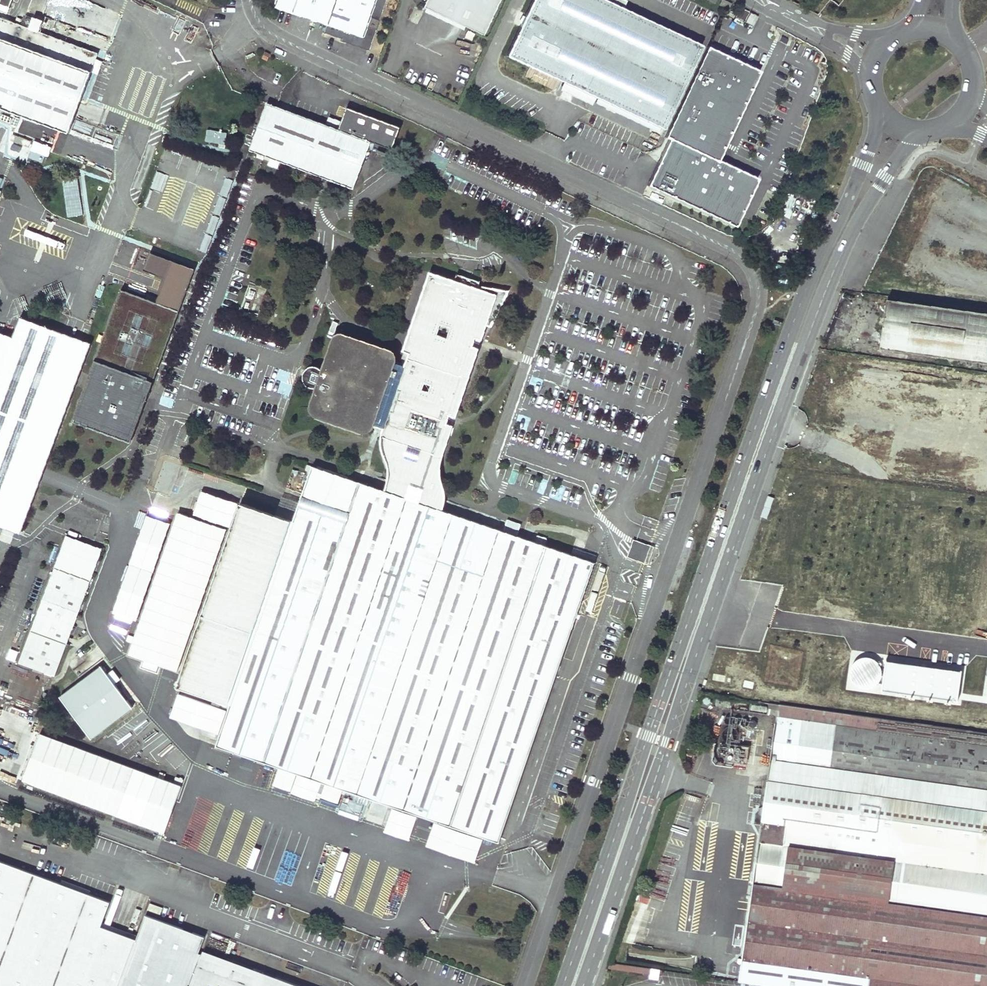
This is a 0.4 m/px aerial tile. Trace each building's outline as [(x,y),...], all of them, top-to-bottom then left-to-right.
[(369,50),(386,0),(274,0),(272,6),(325,24),(322,32),(341,39),(340,40),(369,50)] [(422,6),(426,7),(466,26),(482,34),(498,0),(425,0),(422,6)] [(663,128),(702,46),(622,8),(605,0),(533,0),(507,55),(564,82),(595,96),(663,128)] [(622,8),(626,0),(625,0),(605,0),(622,8)] [(728,9),(731,3),(725,0),(723,0),(720,5),(726,8),(728,9)] [(466,26),(426,7),(424,11),(464,29),(466,26)] [(749,13),(740,8),(736,16),(744,21),(749,13)] [(757,17),(750,14),(747,21),(753,25),(757,17)] [(68,134),(82,98),(98,55),(7,21),(0,18),(0,108),(68,134)] [(215,47),(212,40),(206,43),(208,50),(215,47)] [(760,70),(708,45),(665,137),(668,139),(647,185),(735,227),(757,178),(717,160),(760,70)] [(595,96),(564,82),(560,90),(591,104),(595,96)] [(249,150),(270,158),(268,165),(277,168),(279,161),(310,172),(327,125),(267,102),(249,150)] [(347,107),(339,129),(371,141),(392,149),(400,127),(347,107)] [(339,129),(327,125),(310,172),(353,188),(371,141),(339,129)] [(157,301),(180,309),(195,269),(172,260),(157,301)] [(340,334),(337,335),(336,337),(325,372),(320,367),(315,365),(311,365),(305,368),(308,370),(306,375),(302,374),(304,380),(307,384),(311,387),(315,388),(320,387),(313,407),(313,408),(315,410),(317,412),(366,429),(370,428),(372,425),(375,420),(386,424),(385,430),(384,431),(384,433),(385,434),(385,435),(385,473),(387,476),(387,478),(387,482),(385,486),(383,489),(383,490),(312,466),(294,521),(241,503),(231,529),(176,510),(125,657),(182,675),(178,687),(230,706),(217,747),(498,843),(594,562),(440,510),(440,509),(441,507),(443,504),(444,497),(441,490),(440,472),(442,456),(453,425),(447,423),(448,419),(450,415),(456,417),(479,347),(478,347),(473,345),(476,337),(481,339),(482,339),(487,324),(491,326),(508,289),(481,293),(480,296),(477,295),(480,285),(481,282),(478,280),(459,274),(457,275),(455,281),(431,273),(405,351),(406,351),(410,352),(407,363),(407,364),(405,369),(393,365),(395,359),(396,356),(394,353),(393,352),(342,334),(340,334)] [(73,418),(132,440),(142,410),(180,309),(157,301),(121,288),(73,418)] [(395,359),(393,365),(405,369),(407,364),(395,359)] [(375,420),(372,425),(378,427),(385,430),(386,424),(375,420)] [(101,549),(63,535),(63,537),(72,541),(70,547),(85,553),(86,549),(93,552),(94,549),(101,551),(101,549)] [(72,541),(63,537),(16,662),(54,677),(101,551),(94,549),(93,552),(86,549),(85,553),(70,547),(72,541)] [(645,557),(648,547),(635,543),(632,552),(645,557)] [(644,561),(645,557),(632,552),(631,556),(644,561)] [(867,657),(861,658),(856,661),(852,666),(851,672),(852,678),(855,683),(860,686),(866,688),(872,687),(877,684),(880,679),(882,673),(881,667),(877,662),(873,659),(867,657)] [(883,690),(958,701),(962,672),(887,662),(883,690)] [(779,705),(743,960),(741,978),(740,981),(750,982),(749,985),(774,985),(776,985),(986,985),(986,733),(779,705)] [(181,784),(38,733),(20,781),(163,832),(181,784)] [(408,813),(398,810),(395,812),(392,821),(393,825),(402,828),(406,826),(409,817),(408,813)] [(261,977),(202,955),(198,953),(204,937),(146,915),(137,939),(101,926),(110,901),(90,894),(61,883),(0,860),(0,985),(258,985),(261,977)] [(91,890),(62,879),(61,883),(90,894),(91,890)] [(204,949),(202,955),(261,977),(258,985),(302,985),(204,949)] [(640,974),(640,967),(609,963),(607,970),(640,974)] [(659,981),(660,970),(640,967),(640,974),(650,975),(650,980),(659,981)]
